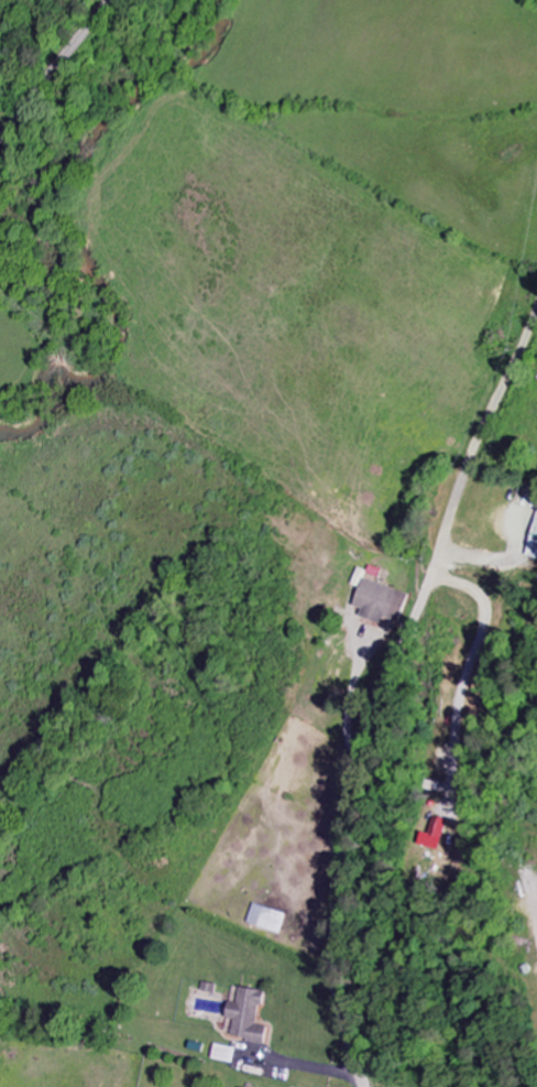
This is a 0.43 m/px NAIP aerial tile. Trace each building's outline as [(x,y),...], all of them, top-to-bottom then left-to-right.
[(411,596),(368,579),(357,607),(365,611),(363,617),(382,624),(387,612),(403,618),(411,596)] [(444,851),(453,821),(437,816),(428,847),(444,851)] [(292,916),(256,904),(250,923),(286,935),(292,916)] [(270,992),(246,988),(243,1004),(236,1002),(233,1020),(240,1021),(237,1037),(271,1043),(274,1028),(264,1027),(270,992)] [(241,1050),(220,1046),(217,1060),(239,1064),(241,1050)]
